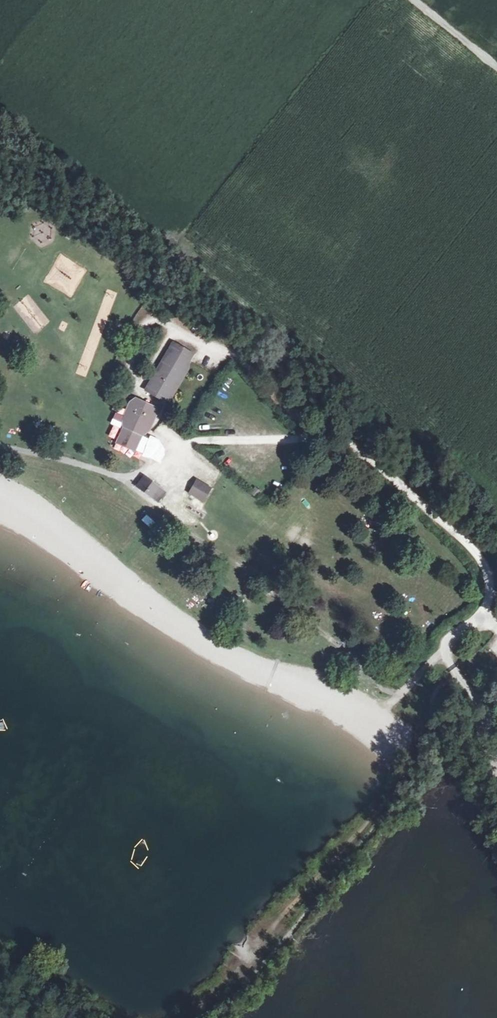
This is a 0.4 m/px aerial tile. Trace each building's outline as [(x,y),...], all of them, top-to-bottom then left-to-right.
[(41,222),(33,235),(45,243),(54,229),(41,222)] [(74,296),(85,267),(57,255),(45,284),(74,296)] [(30,294),(13,305),(33,335),(50,324),(30,294)] [(175,343),(167,357),(185,367),(193,354),(175,343)] [(185,367),(167,357),(147,391),(165,402),(185,367)] [(188,369),(185,367),(165,402),(168,404),(188,369)] [(148,420),(152,421),(155,414),(154,408),(137,400),(131,404),(130,406),(133,408),(134,405),(136,406),(138,402),(144,405),(145,406),(146,410),(151,413),(148,420)] [(145,406),(144,405),(138,402),(136,406),(134,405),(133,408),(130,406),(129,406),(127,411),(123,418),(125,418),(123,423),(127,425),(128,425),(128,426),(141,431),(143,427),(148,429),(152,421),(148,420),(151,413),(146,410),(145,406)] [(143,427),(141,431),(128,426),(128,425),(127,425),(118,443),(134,450),(141,434),(148,429),(143,427)] [(144,477),(138,485),(150,493),(148,495),(151,497),(153,494),(154,495),(157,491),(154,488),(156,486),(144,477)] [(210,488),(197,481),(190,494),(203,501),(210,488)] [(137,487),(148,495),(150,493),(138,485),(137,487)] [(254,497),(261,493),(257,486),(250,490),(254,497)]
